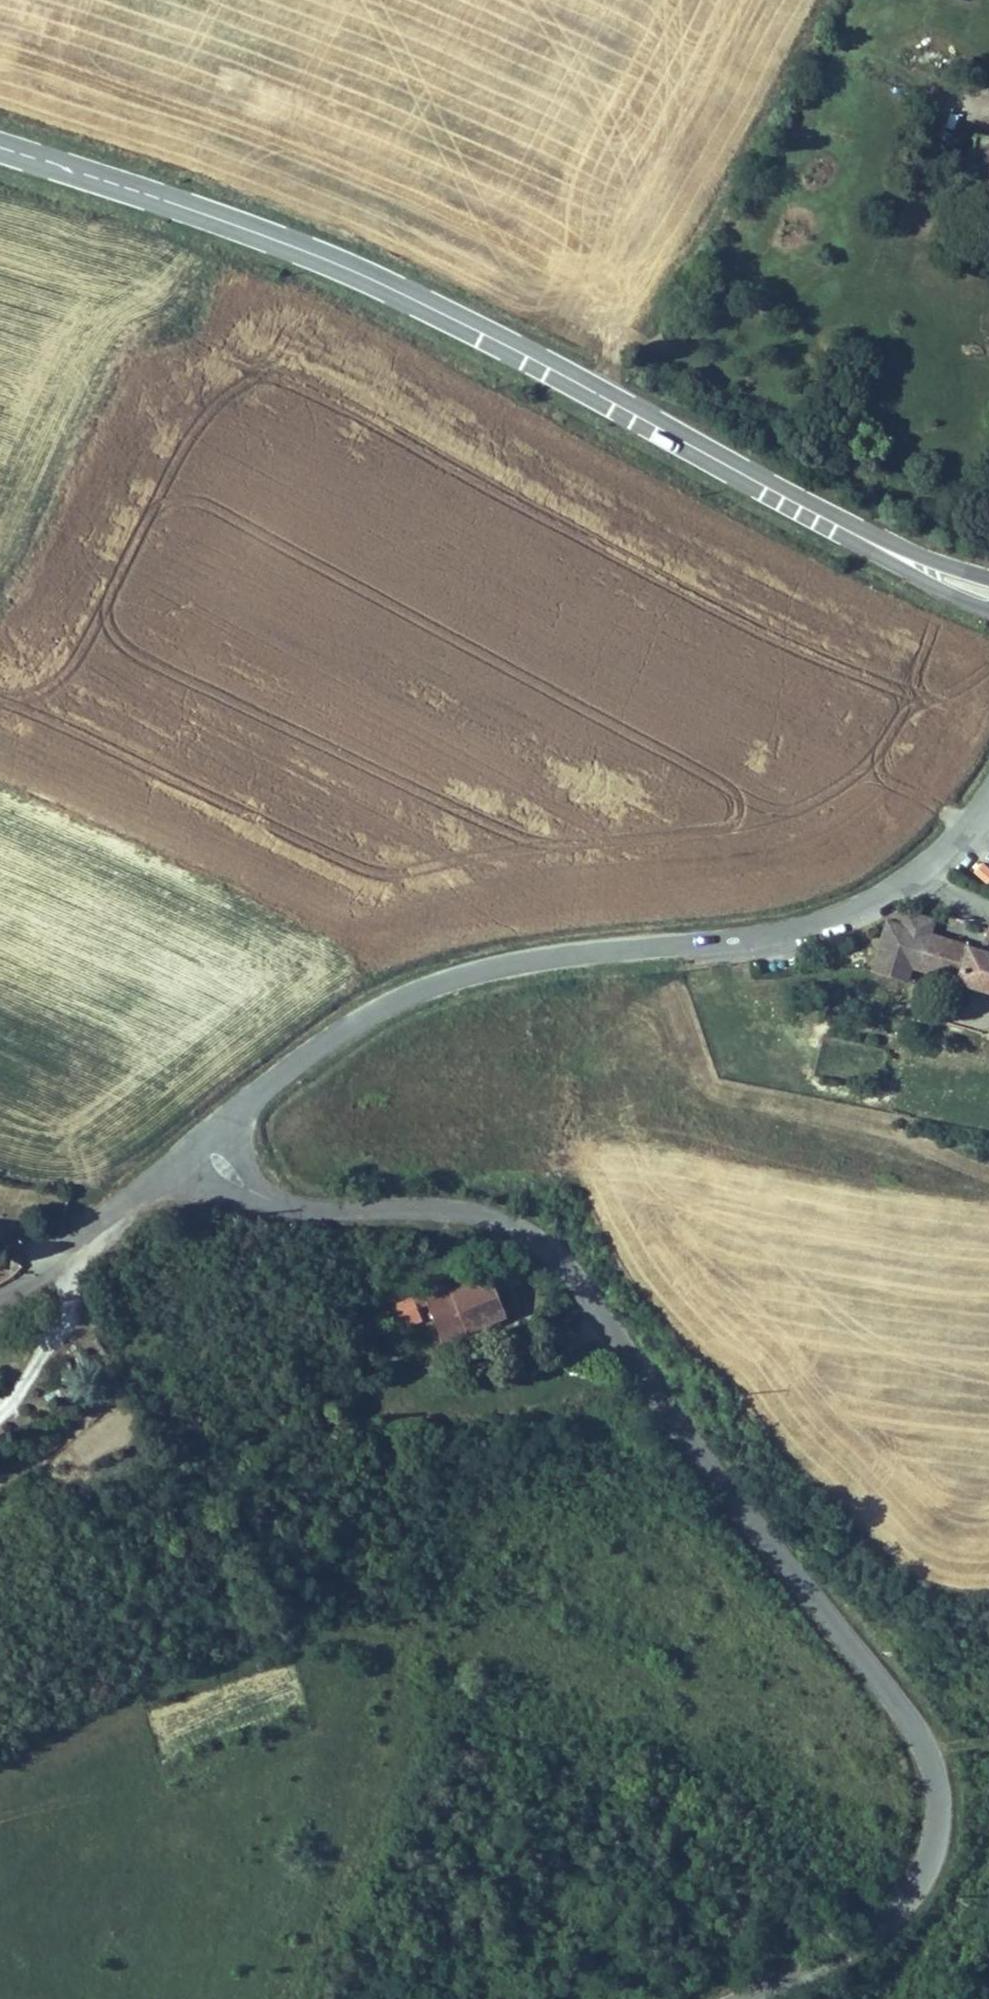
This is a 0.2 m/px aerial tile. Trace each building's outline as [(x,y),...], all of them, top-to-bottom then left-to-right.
[(916,971),(925,939),(930,924),(902,916),(899,929),(884,925),(870,974),(901,983),(906,968),(916,971)] [(986,934),(980,955),(964,950),(954,982),(988,992),(988,934),(986,934)] [(954,982),(964,950),(925,939),(916,971),(954,982)] [(482,1268),(425,1286),(429,1297),(451,1290),(461,1322),(495,1311),(482,1268)] [(439,1329),(461,1322),(451,1290),(429,1297),(439,1329)] [(390,1305),(399,1329),(423,1321),(415,1297),(390,1305)]
